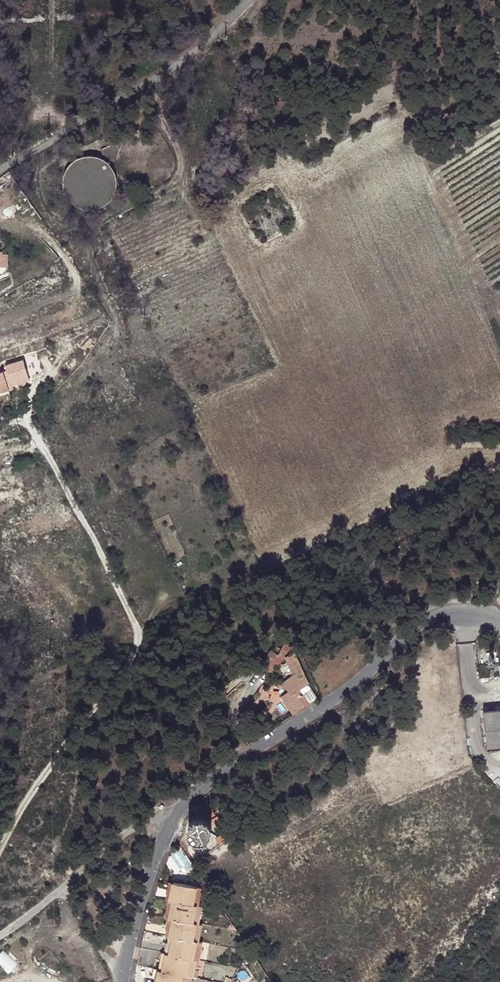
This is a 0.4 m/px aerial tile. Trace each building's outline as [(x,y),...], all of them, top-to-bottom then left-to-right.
[(84,154),(79,155),(74,158),(69,161),(66,165),(63,170),(61,175),(60,181),(60,186),(62,191),(64,196),(67,201),(71,205),(75,208),(80,210),(85,211),(91,212),(96,211),(102,209),(107,206),(111,203),(114,198),(117,193),(118,188),(119,182),(118,176),(116,171),(114,166),(110,162),(106,158),(101,156),(95,154),(90,153),(84,154)] [(17,389),(16,383),(26,380),(24,370),(13,372),(13,370),(0,373),(0,393),(17,389)] [(473,431),(464,433),(465,440),(475,439),(473,431)] [(288,641),(282,652),(274,648),(265,663),(278,670),(294,644),(288,641)] [(163,645),(152,649),(157,659),(168,655),(163,645)] [(293,696),(301,711),(319,700),(310,686),(310,684),(306,675),(298,680),(303,689),(293,696)] [(248,706),(240,714),(246,719),(253,710),(248,706)] [(482,711),(487,748),(499,747),(499,709),(482,711)] [(207,799),(202,803),(210,816),(215,813),(207,799)] [(218,815),(212,818),(218,827),(223,824),(218,815)] [(209,833),(210,829),(209,824),(207,822),(204,819),(199,818),(192,821),(190,825),(189,829),(189,833),(192,836),(195,839),(199,839),(204,839),(207,836),(209,833)] [(227,830),(216,837),(220,843),(231,837),(227,830)] [(171,900),(174,882),(169,881),(165,899),(171,900)] [(174,882),(171,900),(173,901),(171,909),(169,908),(167,917),(169,918),(173,919),(170,936),(174,937),(171,954),(167,953),(165,963),(161,963),(160,971),(157,970),(155,978),(158,979),(158,981),(181,981),(182,975),(191,977),(192,977),(194,969),(196,959),(193,958),(196,941),(192,940),(195,923),(192,922),(196,905),(199,905),(202,888),(174,882)] [(173,901),(171,900),(165,899),(164,908),(169,908),(171,909),(173,901)] [(202,906),(199,905),(196,905),(192,922),(195,923),(199,923),(202,906)] [(202,924),(199,923),(195,923),(192,940),(196,941),(199,941),(202,924)] [(170,936),(169,936),(166,953),(167,953),(171,954),(174,937),(170,936)] [(203,942),(199,941),(196,941),(193,958),(196,959),(199,960),(203,942)] [(13,971),(20,961),(3,951),(0,957),(0,964),(13,971)]
